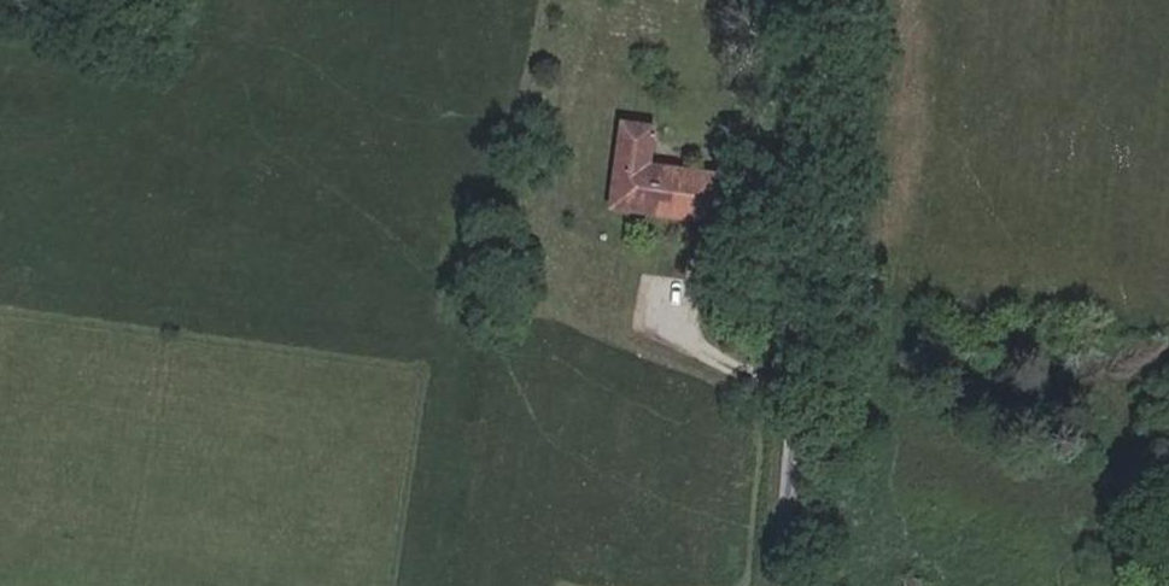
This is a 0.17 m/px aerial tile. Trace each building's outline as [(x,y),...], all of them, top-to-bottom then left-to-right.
[(715,223),(722,176),(650,166),(655,128),(624,124),(612,208),(715,223)] [(762,296),(765,285),(748,281),(746,292),(762,296)]
